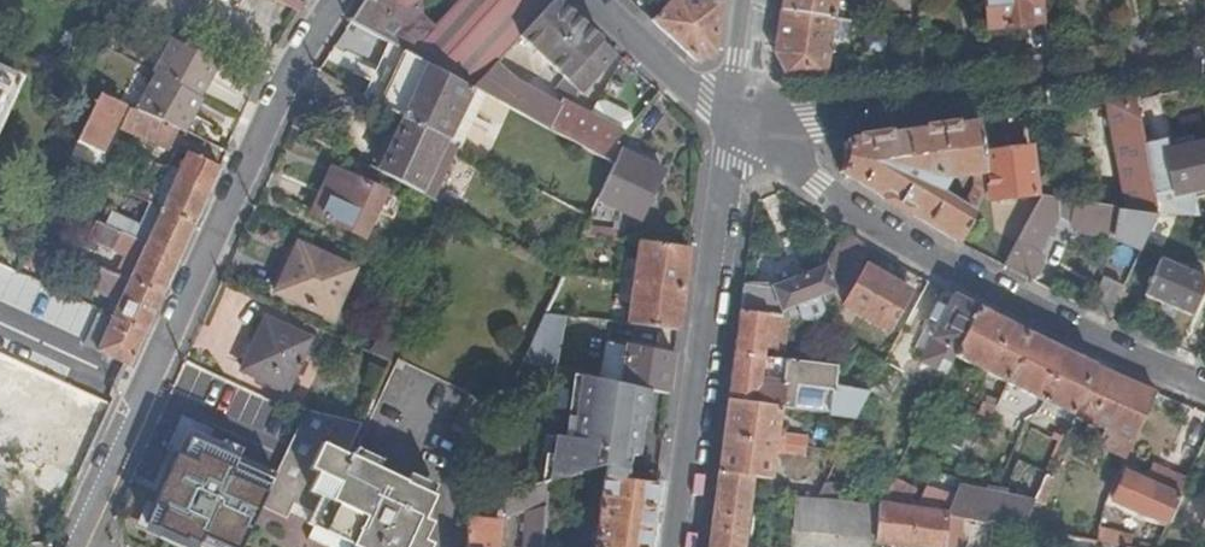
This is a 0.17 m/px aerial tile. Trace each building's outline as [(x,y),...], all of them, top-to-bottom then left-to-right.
[(303,5),(295,0),(275,0),(278,1),(298,13),(303,5)] [(351,22),(389,42),(404,51),(414,56),(437,30),(424,18),(425,3),(428,0),(365,0),(351,22)] [(520,39),(556,0),(464,0),(437,30),(414,56),(429,65),(473,89),(474,89),(495,66),(503,57),(511,49),(520,39)] [(616,55),(556,0),(520,39),(566,80),(562,85),(577,96),(616,55)] [(721,3),(703,0),(672,0),(652,22),(695,62),(714,55),(721,3)] [(780,10),(834,16),(836,0),(782,0),(780,10)] [(1046,25),(1042,0),(983,0),(986,29),(1004,27),(1004,31),(1046,25)] [(834,16),(780,10),(774,52),(785,74),(826,75),(834,19),(834,16)] [(911,57),(923,57),(921,31),(910,29),(911,57)] [(220,64),(174,40),(156,76),(159,77),(201,99),(220,64)] [(404,51),(389,42),(375,72),(391,80),(404,51)] [(516,53),(511,49),(503,57),(509,62),(516,53)] [(429,65),(414,56),(404,51),(391,80),(417,93),(429,65)] [(480,93),(474,89),(473,89),(429,65),(417,93),(391,80),(375,72),(363,98),(386,111),(394,115),(405,120),(432,133),(454,146),(455,146),(480,93)] [(610,146),(622,132),(587,114),(561,101),(558,106),(515,84),(495,66),(474,89),(480,93),(599,157),(610,146)] [(12,77),(0,71),(0,102),(12,77)] [(159,77),(142,113),(177,129),(187,134),(203,100),(201,99),(159,77)] [(142,113),(99,94),(76,143),(100,154),(119,112),(122,114),(121,117),(126,119),(122,127),(168,149),(177,129),(142,113)] [(1109,105),(1130,212),(1131,212),(1159,215),(1135,101),(1109,105)] [(622,132),(630,124),(629,115),(603,102),(594,105),(587,114),(622,132)] [(394,115),(370,168),(380,174),(405,120),(394,115)] [(405,120),(380,174),(431,201),(454,146),(432,133),(405,120)] [(846,143),(845,158),(841,173),(887,200),(887,201),(959,243),(986,192),(978,125),(953,128),(952,128),(930,131),(928,132),(888,137),(885,137),(864,140),(861,141),(846,143)] [(1164,152),(1174,198),(1204,190),(1204,142),(1164,152)] [(100,154),(76,143),(66,164),(90,174),(100,154)] [(663,172),(610,146),(599,157),(614,165),(598,201),(640,220),(663,172)] [(1035,196),(1030,149),(986,154),(990,201),(1035,196)] [(162,208),(195,223),(220,169),(187,154),(178,174),(162,208)] [(155,204),(162,208),(178,174),(171,170),(159,196),(155,204)] [(363,238),(384,193),(338,172),(333,184),(326,181),(311,214),(363,238)] [(114,186),(155,204),(159,196),(119,177),(114,186)] [(1039,181),(1041,196),(1065,201),(1072,203),(1072,178),(1039,181)] [(1041,196),(1003,267),(1030,281),(1044,255),(1038,253),(1057,216),(1073,224),(1073,228),(1114,234),(1118,210),(1076,203),(1075,212),(1063,206),(1065,201),(1041,196)] [(145,245),(178,260),(195,223),(162,208),(161,209),(145,245)] [(1130,227),(1152,229),(1159,217),(1159,215),(1131,212),(1130,227)] [(120,234),(136,241),(144,225),(127,218),(120,234)] [(129,256),(136,241),(120,234),(96,222),(90,237),(129,256)] [(775,290),(783,313),(791,310),(796,308),(802,321),(816,323),(862,243),(850,236),(833,264),(796,279),(770,290),(775,290)] [(354,270),(298,244),(275,294),(331,319),(354,270)] [(128,282),(161,298),(178,260),(145,245),(129,280),(128,282)] [(682,291),(688,251),(639,245),(634,284),(637,284),(682,291)] [(843,305),(888,331),(910,292),(906,289),(910,280),(875,260),(870,268),(866,266),(843,305)] [(1146,295),(1193,317),(1204,289),(1204,279),(1193,274),(1196,266),(1185,261),(1182,269),(1161,260),(1146,295)] [(113,293),(120,278),(103,270),(96,285),(113,293)] [(74,355),(92,316),(0,274),(0,320),(74,355)] [(1104,278),(1089,310),(1109,319),(1124,287),(1104,278)] [(112,318),(145,334),(161,298),(128,282),(112,318)] [(677,332),(682,291),(637,284),(634,284),(633,291),(621,290),(619,302),(631,304),(628,325),(677,332)] [(743,285),(740,313),(781,318),(783,313),(775,290),(770,290),(743,285)] [(888,331),(899,338),(920,297),(910,292),(888,331)] [(920,361),(945,374),(954,356),(956,356),(979,308),(954,295),(946,310),(936,305),(930,318),(939,323),(925,351),(920,361)] [(1005,382),(1027,333),(979,308),(956,356),(1005,382)] [(83,346),(96,353),(112,318),(100,313),(83,346)] [(740,313),(728,402),(781,409),(854,418),(869,391),(871,387),(861,386),(860,392),(833,388),(833,390),(760,381),(765,349),(783,351),(787,319),(781,318),(740,313)] [(566,319),(544,315),(523,363),(556,368),(566,319)] [(96,353),(126,365),(129,367),(145,334),(112,318),(96,353)] [(915,346),(925,351),(939,323),(930,318),(915,346)] [(265,319),(242,371),(286,391),(310,339),(265,319)] [(1072,414),(1094,365),(1027,333),(1005,382),(1007,383),(1043,401),(1040,408),(1069,420),(1072,414)] [(387,334),(376,356),(390,363),(394,355),(400,341),(387,334)] [(669,393),(674,355),(626,345),(621,383),(646,388),(669,393)] [(393,373),(402,377),(408,364),(399,360),(393,373)] [(871,387),(869,391),(886,400),(902,373),(885,363),(871,387)] [(1134,443),(1156,393),(1094,365),(1072,414),(1108,431),(1134,443)] [(603,478),(626,481),(629,456),(637,457),(646,388),(621,383),(582,375),(574,439),(542,435),(533,489),(546,485),(604,466),(603,478)] [(968,435),(980,441),(980,442),(1003,395),(1002,394),(996,392),(990,404),(985,401),(968,435)] [(728,402),(719,473),(754,477),(772,480),(775,451),(781,451),(781,454),(805,457),(807,438),(783,436),(783,438),(777,437),(781,409),(728,402)] [(308,410),(277,476),(266,497),(293,510),(296,502),(314,511),(321,514),(316,524),(366,546),(432,546),(433,545),(425,542),(434,524),(426,520),(437,497),(433,496),(408,484),(379,471),(353,459),(347,456),(361,424),(308,410)] [(467,428),(456,422),(452,429),(464,435),(467,428)] [(277,476),(232,457),(233,453),(188,431),(144,525),(184,543),(184,538),(206,546),(243,546),(257,517),(263,505),(266,497),(277,476)] [(1128,457),(1134,443),(1108,431),(1101,444),(1128,457)] [(1051,440),(1059,443),(1062,437),(1054,433),(1051,440)] [(358,449),(353,459),(379,471),(383,461),(358,449)] [(1167,524),(1185,486),(1151,470),(1145,482),(1126,473),(1113,501),(1140,513),(1167,524)] [(709,546),(745,546),(754,477),(719,473),(709,546)] [(408,484),(433,496),(438,486),(412,474),(408,484)] [(1033,500),(1032,503),(1041,508),(1054,479),(1044,474),(1033,500)] [(657,485),(626,481),(603,478),(602,477),(594,546),(649,546),(657,485)] [(825,483),(804,481),(802,499),(817,500),(825,483)] [(880,507),(907,510),(917,493),(895,483),(880,506),(880,507)] [(543,544),(546,485),(533,489),(502,499),(507,516),(525,510),(523,546),(543,546),(543,544)] [(978,524),(991,526),(991,525),(1019,530),(1032,503),(1033,500),(1004,495),(985,491),(960,486),(948,517),(946,516),(944,539),(959,539),(960,519),(978,522),(978,524)] [(985,491),(1004,495),(1005,490),(986,486),(985,491)] [(293,510),(266,497),(263,505),(288,517),(293,510)] [(795,498),(792,530),(878,538),(880,506),(817,500),(802,499),(795,498)] [(896,544),(921,546),(944,546),(944,539),(946,516),(907,510),(880,507),(878,538),(880,542),(896,544)] [(321,514),(314,511),(309,521),(316,524),(321,514)] [(499,522),(465,520),(466,546),(497,546),(499,522)] [(333,546),(366,546),(316,524),(310,536),(333,546)] [(1112,546),(1127,546),(1127,542),(1111,539),(1112,535),(1098,532),(1097,534),(1096,544),(1112,546)] [(959,539),(944,539),(944,546),(958,546),(959,539)]
